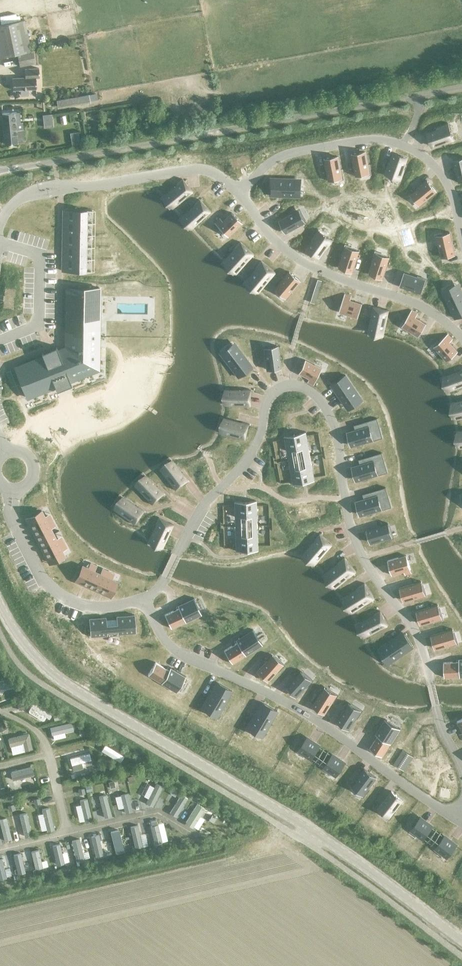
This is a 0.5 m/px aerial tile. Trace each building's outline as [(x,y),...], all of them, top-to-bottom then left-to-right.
[(30,51),(24,20),(0,26),(0,57),(30,51)] [(20,66),(35,63),(33,51),(17,55),(20,66)] [(36,78),(39,77),(39,68),(25,69),(25,78),(12,79),(13,90),(37,89),(36,78)] [(88,94),(56,100),(58,108),(90,102),(89,100),(88,95),(88,94)] [(2,114),(5,144),(24,143),(23,130),(16,131),(15,124),(17,124),(16,113),(2,114)] [(51,114),(43,115),(44,127),(52,126),(51,114)] [(438,130),(427,134),(432,147),(442,143),(443,144),(453,140),(447,124),(437,128),(438,130)] [(77,133),(70,134),(71,143),(79,141),(77,133)] [(364,152),(351,155),(355,177),(357,176),(358,176),(364,175),(362,167),(366,167),(367,167),(367,166),(364,152)] [(250,154),(230,159),(233,169),(240,167),(245,166),(252,164),(250,154)] [(388,164),(384,174),(400,180),(404,170),(402,169),(406,159),(393,154),(389,165),(388,164)] [(338,157),(324,159),(328,181),(330,181),(331,181),(331,180),(337,179),(335,172),(339,171),(340,171),(340,170),(338,157)] [(453,161),(458,182),(460,181),(461,181),(461,158),(453,161)] [(270,179),(269,197),(295,197),(295,180),(270,179)] [(181,180),(163,194),(174,207),(192,193),(181,180)] [(427,181),(410,195),(412,197),(416,202),(422,197),(424,200),(424,201),(425,201),(426,200),(436,192),(427,181)] [(198,200),(181,215),(192,228),(209,213),(198,200)] [(66,215),(63,215),(63,223),(66,223),(66,222),(86,223),(86,210),(67,210),(66,215)] [(219,218),(214,223),(227,237),(241,223),(231,212),(222,221),(219,218)] [(291,215),(279,221),(286,233),(305,223),(304,221),(301,215),(294,219),(292,215),(293,215),(292,214),(291,215)] [(66,228),(63,227),(63,235),(66,235),(66,234),(86,235),(86,223),(66,222),(66,223),(66,228)] [(313,240),(306,250),(318,258),(324,249),(326,249),(332,240),(318,231),(312,240),(313,240)] [(438,243),(438,244),(438,245),(441,258),(454,255),(450,233),(447,234),(441,236),(442,243),(438,244),(438,243)] [(66,239),(63,239),(63,247),(66,247),(85,247),(86,235),(66,234),(66,235),(66,239)] [(239,243),(224,259),(237,271),(252,254),(239,243)] [(66,252),(63,251),(63,259),(66,259),(85,259),(85,247),(66,247),(66,252)] [(343,255),(339,268),(352,272),(359,251),(357,250),(356,250),(356,251),(350,249),(348,256),(344,254),(343,255)] [(373,261),(369,274),(382,278),(389,258),(387,257),(386,257),(380,255),(378,262),(374,261),(374,260),(373,260),(373,261)] [(66,264),(63,263),(62,271),(85,271),(85,259),(66,259),(66,264)] [(260,263),(246,281),(259,292),(273,274),(260,263)] [(289,273),(275,290),(277,292),(282,296),(287,290),(290,293),(291,292),(299,282),(289,273)] [(403,273),(399,286),(420,293),(421,291),(420,291),(422,285),(415,282),(417,279),(417,278),(416,278),(403,273)] [(43,357),(15,368),(26,397),(54,386),(56,391),(57,390),(56,387),(68,382),(70,385),(71,385),(69,380),(97,369),(98,288),(67,287),(66,348),(58,351),(56,346),(55,347),(55,350),(43,355),(42,352),(41,352),(43,357)] [(443,297),(454,320),(461,316),(461,296),(459,289),(443,297)] [(344,294),(339,313),(357,318),(362,304),(350,300),(351,297),(344,294)] [(372,307),(368,330),(383,333),(387,311),(372,307)] [(411,311),(401,327),(418,337),(426,325),(415,318),(417,315),(411,311)] [(447,334),(433,348),(447,362),(458,351),(449,342),(452,340),(447,334)] [(265,355),(264,355),(264,356),(266,370),(280,368),(277,346),(275,346),(274,347),(268,348),(269,355),(265,355)] [(236,347),(222,357),(238,377),(251,367),(236,347)] [(304,360),(298,374),(308,379),(307,383),(313,386),(322,369),(304,360)] [(445,376),(450,390),(461,386),(461,370),(445,376)] [(348,380),(334,389),(348,410),(362,401),(348,380)] [(249,391),(226,390),(226,405),(249,406),(249,391)] [(454,403),(458,420),(461,419),(461,401),(454,403)] [(355,431),(347,433),(351,446),(372,440),(373,440),(370,431),(378,428),(376,420),(377,419),(376,418),(356,424),(357,425),(358,430),(355,431)] [(225,419),(222,433),(243,439),(247,424),(225,419)] [(305,433),(294,435),(297,450),(308,448),(305,433)] [(294,435),(283,436),(286,452),(297,450),(294,435)] [(359,465),(351,467),(355,480),(376,474),(377,474),(375,465),(383,463),(381,454),(382,454),(381,453),(361,458),(362,460),(363,464),(359,465)] [(173,463),(161,472),(175,490),(187,481),(173,463)] [(311,466),(300,468),(303,483),(314,482),(311,466)] [(300,468),(289,470),(292,485),(303,483),(300,468)] [(147,478),(136,488),(152,505),(163,494),(147,478)] [(363,500),(355,502),(359,516),(380,509),(381,509),(379,500),(387,498),(385,489),(386,489),(385,488),(365,494),(366,495),(367,499),(363,500)] [(125,499),(116,511),(134,524),(143,512),(125,499)] [(244,501),(233,501),(234,517),(245,517),(244,501)] [(255,501),(244,501),(245,517),(256,516),(255,501)] [(41,510),(27,517),(33,529),(47,522),(44,516),(41,510)] [(159,518),(149,539),(162,545),(172,525),(159,518)] [(47,522),(33,529),(39,540),(53,533),(50,528),(47,522)] [(387,524),(366,530),(370,543),(383,539),(384,539),(384,538),(383,535),(390,532),(388,527),(388,526),(387,524)] [(53,533),(39,540),(45,552),(58,544),(55,539),(53,533)] [(245,535),(234,535),(235,551),(246,551),(245,535)] [(257,535),(245,535),(246,551),(257,550),(257,535)] [(319,535),(305,553),(316,562),(331,545),(319,535)] [(58,544),(45,552),(51,563),(64,556),(61,550),(58,544)] [(406,555),(387,561),(391,575),(403,572),(404,576),(411,574),(406,555)] [(344,559),(326,573),(337,587),(354,573),(344,559)] [(82,566),(75,580),(87,585),(94,571),(88,568),(82,566)] [(94,571),(87,585),(99,590),(105,576),(99,573),(94,571)] [(105,576),(99,590),(111,596),(117,582),(111,579),(105,576)] [(421,582),(400,588),(404,601),(416,597),(418,597),(417,596),(416,593),(423,590),(421,585),(422,585),(421,584),(421,582)] [(364,585),(345,597),(354,612),(373,599),(364,585)] [(178,608),(164,615),(170,628),(184,622),(185,622),(201,615),(193,598),(177,605),(178,608)] [(437,606),(416,612),(420,625),(433,621),(434,621),(434,620),(433,616),(440,614),(438,609),(438,608),(437,606)] [(380,613),(360,623),(367,636),(387,626),(380,613)] [(105,617),(88,618),(90,637),(107,635),(107,633),(117,633),(117,634),(135,633),(134,614),(116,616),(116,618),(105,619),(105,617)] [(238,641),(225,650),(233,662),(246,654),(247,655),(262,645),(252,629),(237,639),(238,641)] [(452,630),(431,636),(435,649),(448,646),(449,645),(448,645),(447,641),(454,639),(453,633),(453,632),(452,630)] [(403,633),(382,647),(391,661),(412,647),(403,633)] [(271,655),(256,671),(267,681),(276,671),(277,670),(276,669),(273,667),(278,661),(273,657),(271,655)] [(443,663),(444,678),(459,678),(461,678),(461,660),(459,660),(459,663),(443,663)] [(155,663),(147,676),(161,683),(160,684),(176,693),(185,677),(170,668),(168,670),(155,663)] [(300,671),(286,688),(296,697),(305,687),(306,686),(305,685),(302,683),(307,677),(302,673),(300,671)] [(9,679),(0,681),(0,689),(11,687),(9,679)] [(216,682),(204,704),(219,713),(231,691),(216,682)] [(324,688),(313,706),(324,713),(331,702),(332,701),(331,701),(328,699),(332,692),(326,689),(327,689),(326,689),(324,688)] [(54,713),(35,701),(31,707),(49,719),(54,713)] [(261,702),(248,724),(263,733),(276,711),(261,702)] [(348,703),(337,722),(348,729),(355,718),(356,717),(355,716),(355,717),(352,715),(356,708),(350,705),(348,703)] [(377,736),(369,749),(382,757),(390,744),(391,744),(400,729),(385,719),(375,734),(377,736)] [(74,730),(72,722),(50,727),(52,736),(74,730)] [(32,748),(28,733),(7,738),(9,746),(22,743),(24,750),(32,748)] [(306,738),(298,750),(311,758),(319,747),(306,738)] [(124,756),(105,745),(101,751),(120,763),(124,756)] [(402,750),(393,764),(403,771),(412,757),(402,750)] [(91,761),(89,754),(70,758),(72,765),(91,761)] [(331,755),(324,767),(337,775),(344,764),(331,755)] [(34,776),(32,767),(11,773),(13,781),(34,776)] [(364,770),(351,787),(353,789),(354,789),(359,792),(363,786),(366,789),(367,790),(368,789),(375,778),(364,770)] [(153,807),(163,787),(156,784),(146,803),(153,807)] [(391,792),(378,809),(380,811),(385,814),(390,809),(393,811),(393,812),(394,811),(402,800),(391,792)] [(132,812),(128,793),(120,795),(124,814),(132,812)] [(111,816),(106,795),(98,797),(104,818),(111,816)] [(176,818),(187,799),(180,795),(169,814),(176,818)] [(92,821),(86,799),(79,801),(85,823),(92,821)] [(193,829),(205,809),(197,804),(185,824),(193,829)] [(54,831),(49,808),(41,810),(47,833),(54,831)] [(32,836),(27,814),(19,815),(24,838),(32,836)] [(6,818),(0,820),(0,827),(4,842),(11,841),(6,818)] [(419,818),(411,829),(423,839),(432,828),(419,818)] [(162,843),(158,825),(150,827),(155,845),(162,843)] [(142,847),(137,826),(130,827),(135,848),(142,847)] [(124,853),(119,831),(111,832),(116,854),(124,853)] [(103,856),(99,836),(91,837),(95,857),(103,856)] [(443,837),(435,848),(447,857),(456,846),(443,837)] [(84,860),(80,839),(72,841),(76,862),(84,860)] [(64,864),(60,845),(52,847),(57,866),(64,864)] [(42,869),(38,851),(31,852),(35,870),(42,869)] [(25,874),(20,854),(13,855),(17,876),(25,874)]
